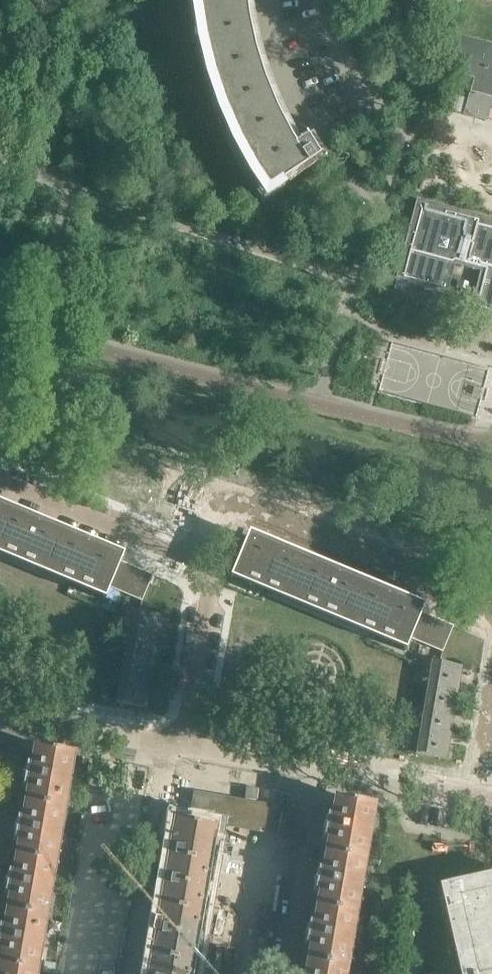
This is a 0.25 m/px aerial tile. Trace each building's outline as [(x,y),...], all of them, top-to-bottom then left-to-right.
[(258,53),(251,23),(249,0),(193,0),(193,9),(199,44),(208,79),(219,114),(234,146),(251,178),(265,198),(317,162),(317,161),(321,158),(305,133),(293,140),(279,112),(267,83),(258,53)] [(452,38),(451,39),(443,71),(474,80),(465,115),(485,120),(485,121),(486,122),(490,105),(491,106),(491,49),(452,38)] [(417,199),(396,280),(447,294),(455,265),(468,268),(480,271),(470,310),(491,316),(491,219),(417,199)] [(63,534),(46,526),(45,529),(39,526),(39,524),(30,520),(29,522),(22,519),(23,517),(6,510),(0,524),(0,552),(47,572),(63,534)] [(109,587),(119,563),(121,558),(103,550),(102,553),(96,550),(97,548),(87,544),(86,546),(79,543),(80,541),(63,534),(47,572),(103,595),(103,599),(104,599),(109,587)] [(290,599),(306,561),(289,553),(288,556),(281,553),(282,551),(272,547),(272,549),(265,546),(266,544),(248,537),(231,578),(232,578),(234,575),(290,599)] [(347,623),(363,585),(346,577),(345,580),(339,577),(340,575),(330,571),(329,573),(322,570),(323,568),(306,561),(290,599),(347,623)] [(120,592),(130,568),(119,563),(109,587),(120,592)] [(131,597),(141,573),(130,568),(120,592),(131,597)] [(142,601),(152,577),(141,573),(131,597),(142,601)] [(409,638),(419,614),(421,609),(404,601),(403,604),(396,601),(397,599),(387,595),(386,597),(380,594),(380,592),(363,585),(347,623),(404,646),(403,650),(404,650),(409,638)] [(158,638),(158,635),(160,623),(161,619),(170,621),(171,613),(161,612),(161,614),(133,610),(129,633),(158,638)] [(420,643),(430,619),(419,614),(409,638),(420,643)] [(431,648),(441,624),(430,619),(420,643),(431,648)] [(442,652),(452,628),(441,624),(431,648),(442,652)] [(154,657),(156,646),(157,642),(166,644),(167,636),(158,635),(158,638),(129,633),(125,656),(154,661),(154,657)] [(150,680),(152,669),(153,665),(162,667),(163,659),(154,657),(154,661),(125,656),(121,679),(150,684),(150,680)] [(459,686),(461,675),(461,670),(470,672),(471,664),(462,663),(461,666),(433,661),(429,684),(458,689),(459,686)] [(146,708),(149,692),(149,688),(158,689),(159,682),(150,680),(150,684),(121,679),(117,703),(146,708)] [(454,712),(455,709),(457,698),(457,693),(466,695),(467,687),(459,686),(458,689),(429,684),(425,707),(454,712)] [(451,732),(453,720),(453,716),(462,718),(463,710),(455,709),(454,712),(425,707),(422,730),(450,735),(451,732)] [(446,759),(449,743),(450,739),(458,741),(460,733),(451,732),(450,735),(422,730),(418,754),(446,759)] [(64,811),(73,756),(33,749),(30,766),(26,765),(25,766),(22,788),(26,788),(24,804),(64,811)] [(187,779),(182,811),(207,815),(212,784),(187,779)] [(212,784),(207,815),(230,819),(236,788),(212,784)] [(236,788),(230,819),(255,824),(260,792),(236,788)] [(364,862),(374,807),(333,800),(331,817),(326,816),(322,838),(327,839),(324,855),(364,862)] [(55,864),(64,811),(24,804),(21,819),(17,819),(13,841),(17,842),(15,858),(55,864)] [(209,866),(215,830),(173,823),(167,858),(209,866)] [(355,915),(364,862),(324,855),(321,870),(317,870),(313,892),(318,893),(315,908),(355,915)] [(46,918),(55,864),(15,858),(12,873),(8,872),(4,895),(8,896),(5,912),(46,918)] [(201,915),(209,866),(167,858),(159,908),(201,915)] [(445,886),(465,973),(491,973),(491,875),(445,886)] [(192,965),(201,915),(159,908),(150,958),(192,965)] [(346,969),(355,915),(315,908),(312,924),(308,923),(304,946),(309,946),(306,963),(346,969)] [(46,918),(5,912),(3,928),(0,927),(0,966),(36,973),(46,918)] [(192,965),(150,958),(147,973),(191,973),(192,965)] [(346,969),(306,963),(304,973),(345,973),(346,969)]
